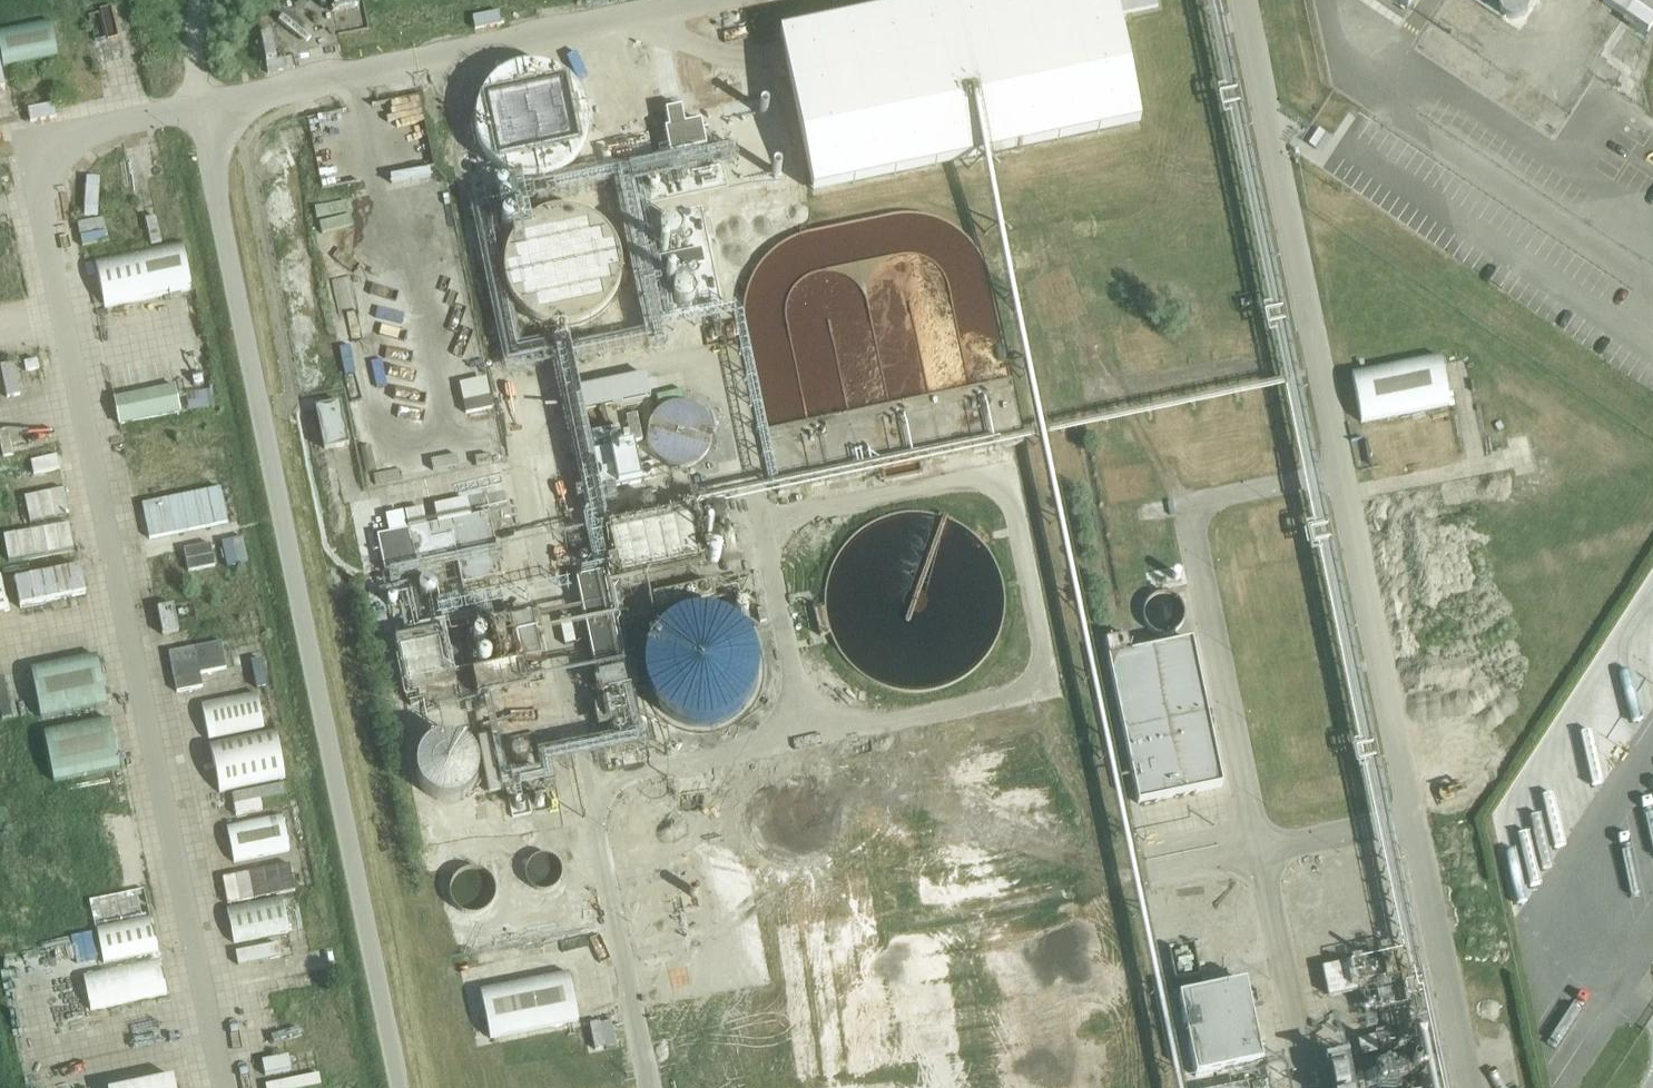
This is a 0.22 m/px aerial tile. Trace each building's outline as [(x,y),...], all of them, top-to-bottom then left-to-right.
[(109,29),(125,27),(127,50),(136,49),(131,0),(107,0),(109,29)] [(342,27),(369,21),(364,0),(336,0),(342,27)] [(816,188),(1135,121),(1110,0),(950,0),(780,35),(782,42),(785,41),(816,188)] [(1407,9),(1413,0),(1393,0),(1407,9)] [(28,56),(64,49),(57,15),(21,23),(28,56)] [(667,127),(662,127),(667,151),(701,144),(696,121),(680,125),(676,107),(663,110),(667,127)] [(397,181),(438,178),(437,166),(396,169),(397,181)] [(361,216),(361,202),(336,201),(335,214),(361,216)] [(158,241),(170,238),(163,212),(151,215),(158,241)] [(334,222),(336,238),(366,234),(364,218),(334,222)] [(628,277),(621,231),(523,245),(525,266),(515,268),(517,286),(531,284),(533,296),(547,295),(548,304),(608,296),(606,280),(628,277)] [(104,307),(191,289),(181,241),(94,259),(104,307)] [(1458,404),(1449,352),(1358,369),(1368,421),(1458,404)] [(7,361),(15,396),(29,393),(21,358),(7,361)] [(473,399),(495,394),(491,374),(469,379),(473,399)] [(179,412),(173,383),(113,395),(119,424),(179,412)] [(714,441),(715,433),(714,427),(712,421),(709,415),(705,410),(699,406),(694,403),(688,402),(682,401),(676,402),(671,403),(665,406),(660,410),(655,415),(653,420),(651,426),(650,433),(651,440),(652,445),(654,450),(659,455),(664,460),(669,463),(676,465),(681,466),(689,465),(693,464),(699,461),(705,456),(709,452),(712,447),(714,441)] [(326,403),(327,443),(346,443),(345,403),(326,403)] [(628,446),(591,453),(598,487),(634,479),(628,446)] [(38,477),(41,489),(69,483),(66,470),(38,477)] [(69,485),(31,494),(37,521),(75,512),(69,485)] [(613,579),(702,561),(691,511),(611,528),(617,560),(610,562),(613,579)] [(502,576),(489,513),(448,522),(462,585),(502,576)] [(410,533),(390,538),(396,564),(416,560),(410,533)] [(11,576),(17,606),(84,593),(78,563),(11,576)] [(430,591),(442,585),(430,563),(419,570),(430,591)] [(0,573),(0,612),(9,610),(1,573),(0,573)] [(504,587),(473,591),(476,610),(507,606),(504,587)] [(184,601),(166,604),(171,642),(189,639),(184,601)] [(744,626),(746,613),(688,605),(679,627),(648,623),(638,646),(655,653),(649,699),(666,706),(664,718),(690,729),(693,729),(710,736),(716,724),(747,728),(764,687),(771,638),(744,626)] [(241,664),(270,659),(265,629),(236,635),(241,664)] [(1141,805),(1225,787),(1195,642),(1133,655),(1130,637),(1107,641),(1112,662),(1111,662),(1141,805)] [(448,638),(406,645),(413,683),(454,676),(448,638)] [(172,679),(228,667),(223,641),(167,652),(172,679)] [(96,655),(30,669),(40,719),(107,706),(96,655)] [(480,670),(485,692),(513,686),(508,664),(480,670)] [(16,713),(13,680),(3,680),(6,713),(16,713)] [(207,739),(264,727),(256,693),(200,704),(207,739)] [(109,719),(42,732),(52,783),(119,770),(109,719)] [(283,778),(273,729),(208,742),(218,792),(283,778)] [(538,730),(519,732),(524,763),(542,761),(538,730)] [(481,779),(482,773),(481,767),(479,761),(477,755),(473,750),(467,745),(462,742),(456,740),(449,739),(442,739),(436,740),(429,743),(425,747),(420,752),(416,758),(413,766),(412,772),(413,779),(415,787),(418,792),(422,798),(428,802),(433,805),(440,807),(445,808),(453,807),(459,805),(465,803),(471,798),(476,792),(479,786),(481,779)] [(240,811),(267,809),(266,788),(239,790),(240,811)] [(232,862),(288,850),(281,815),(225,826),(232,862)] [(562,875),(563,870),(562,864),(558,858),(553,854),(546,853),(540,854),(534,858),(530,864),(529,870),(531,877),(535,883),(542,886),(548,887),(554,885),(559,881),(562,875)] [(257,869),(242,871),(246,899),(261,897),(257,869)] [(492,900),(493,893),(491,886),(487,880),(480,876),(474,874),(467,876),(461,880),(457,886),(455,893),(456,900),(458,903),(461,907),(467,911),(474,912),(481,911),(487,907),(490,903),(492,900)] [(233,944),(289,932),(281,897),(225,909),(233,944)] [(150,919),(96,931),(105,972),(159,960),(150,919)] [(242,943),(243,959),(287,956),(286,940),(242,943)] [(1328,963),(1334,994),(1360,989),(1354,958),(1328,963)] [(90,1011),(167,995),(159,960),(105,972),(83,976),(90,1011)] [(1228,982),(1249,977),(1245,960),(1224,965),(1228,982)] [(245,976),(252,995),(276,985),(269,967),(245,976)] [(493,1033),(584,1021),(577,971),(486,983),(493,1033)] [(1196,1077),(1262,1063),(1245,983),(1179,997),(1196,1077)] [(255,1024),(286,1022),(284,992),(252,995),(255,1024)] [(595,1020),(599,1045),(611,1043),(606,1018),(595,1020)] [(270,1071),(297,1067),(295,1051),(268,1055),(270,1071)] [(1346,1087),(1357,1084),(1353,1066),(1342,1068),(1346,1087)] [(271,1080),(273,1087),(301,1087),(327,1082),(324,1067),(271,1080)] [(172,1078),(122,1087),(174,1087),(172,1078)]
